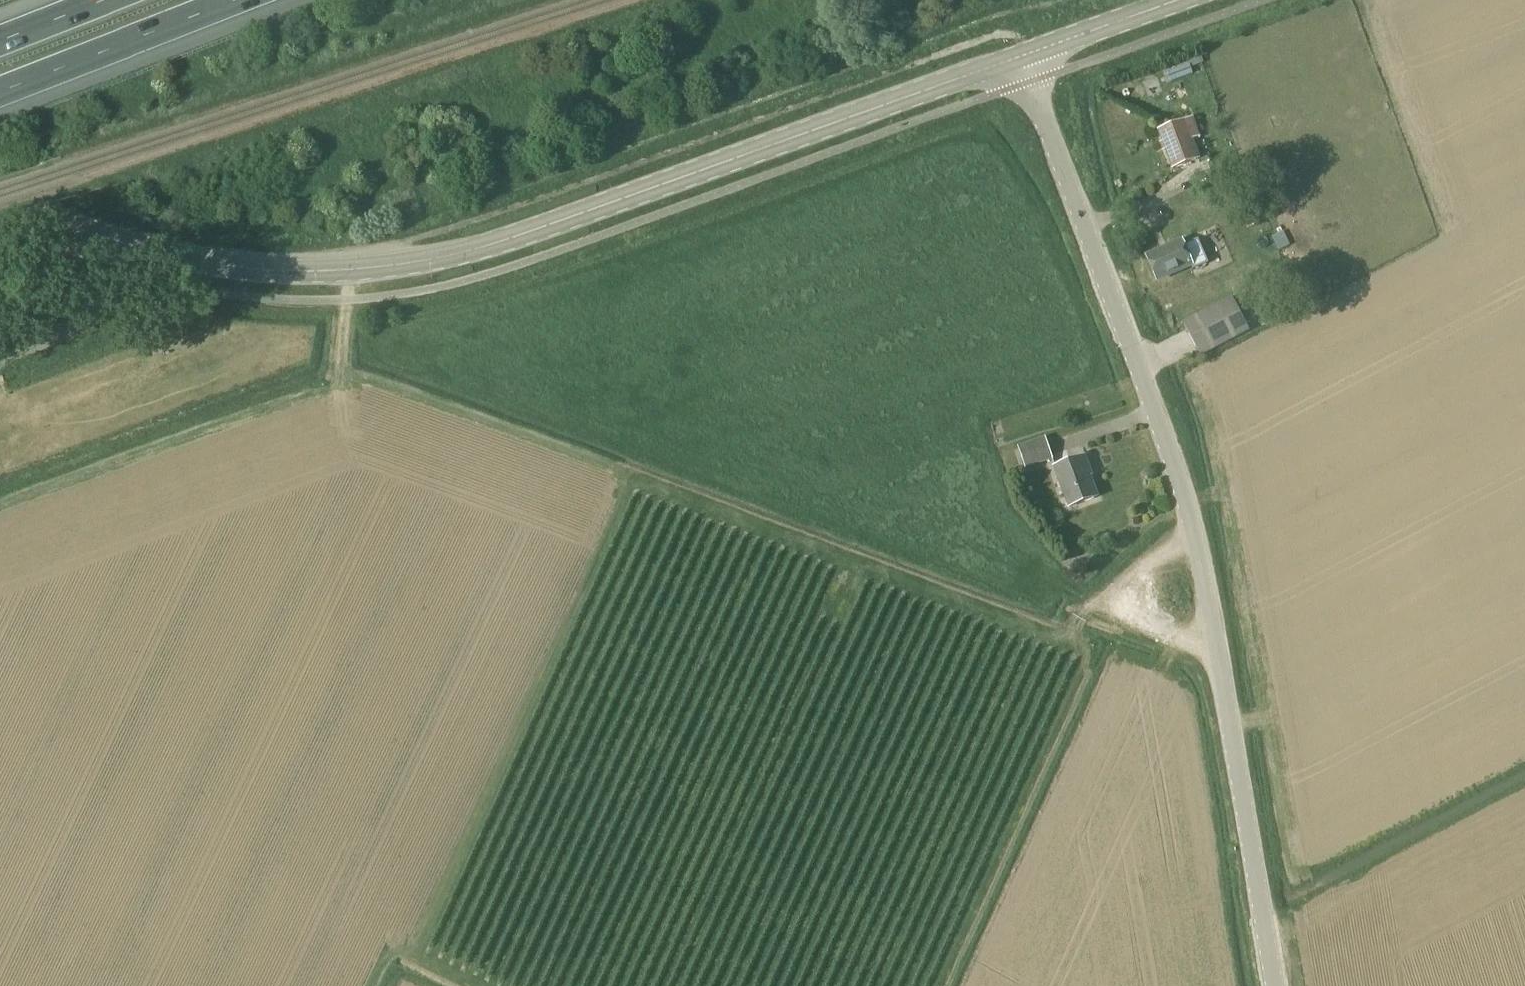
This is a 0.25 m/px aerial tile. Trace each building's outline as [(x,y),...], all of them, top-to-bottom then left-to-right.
[(1189,65),(1167,73),(1170,82),(1192,74),(1189,65)] [(1172,169),(1199,160),(1192,140),(1199,137),(1193,120),(1159,132),(1172,169)] [(1181,242),(1147,257),(1157,280),(1191,265),(1193,270),(1209,263),(1199,239),(1183,246),(1181,242)] [(1231,298),(1183,323),(1201,357),(1249,331),(1231,298)] [(1046,438),(1018,448),(1026,471),(1054,461),(1046,438)] [(1055,469),(1069,509),(1098,499),(1088,472),(1091,471),(1086,458),(1055,469)]
